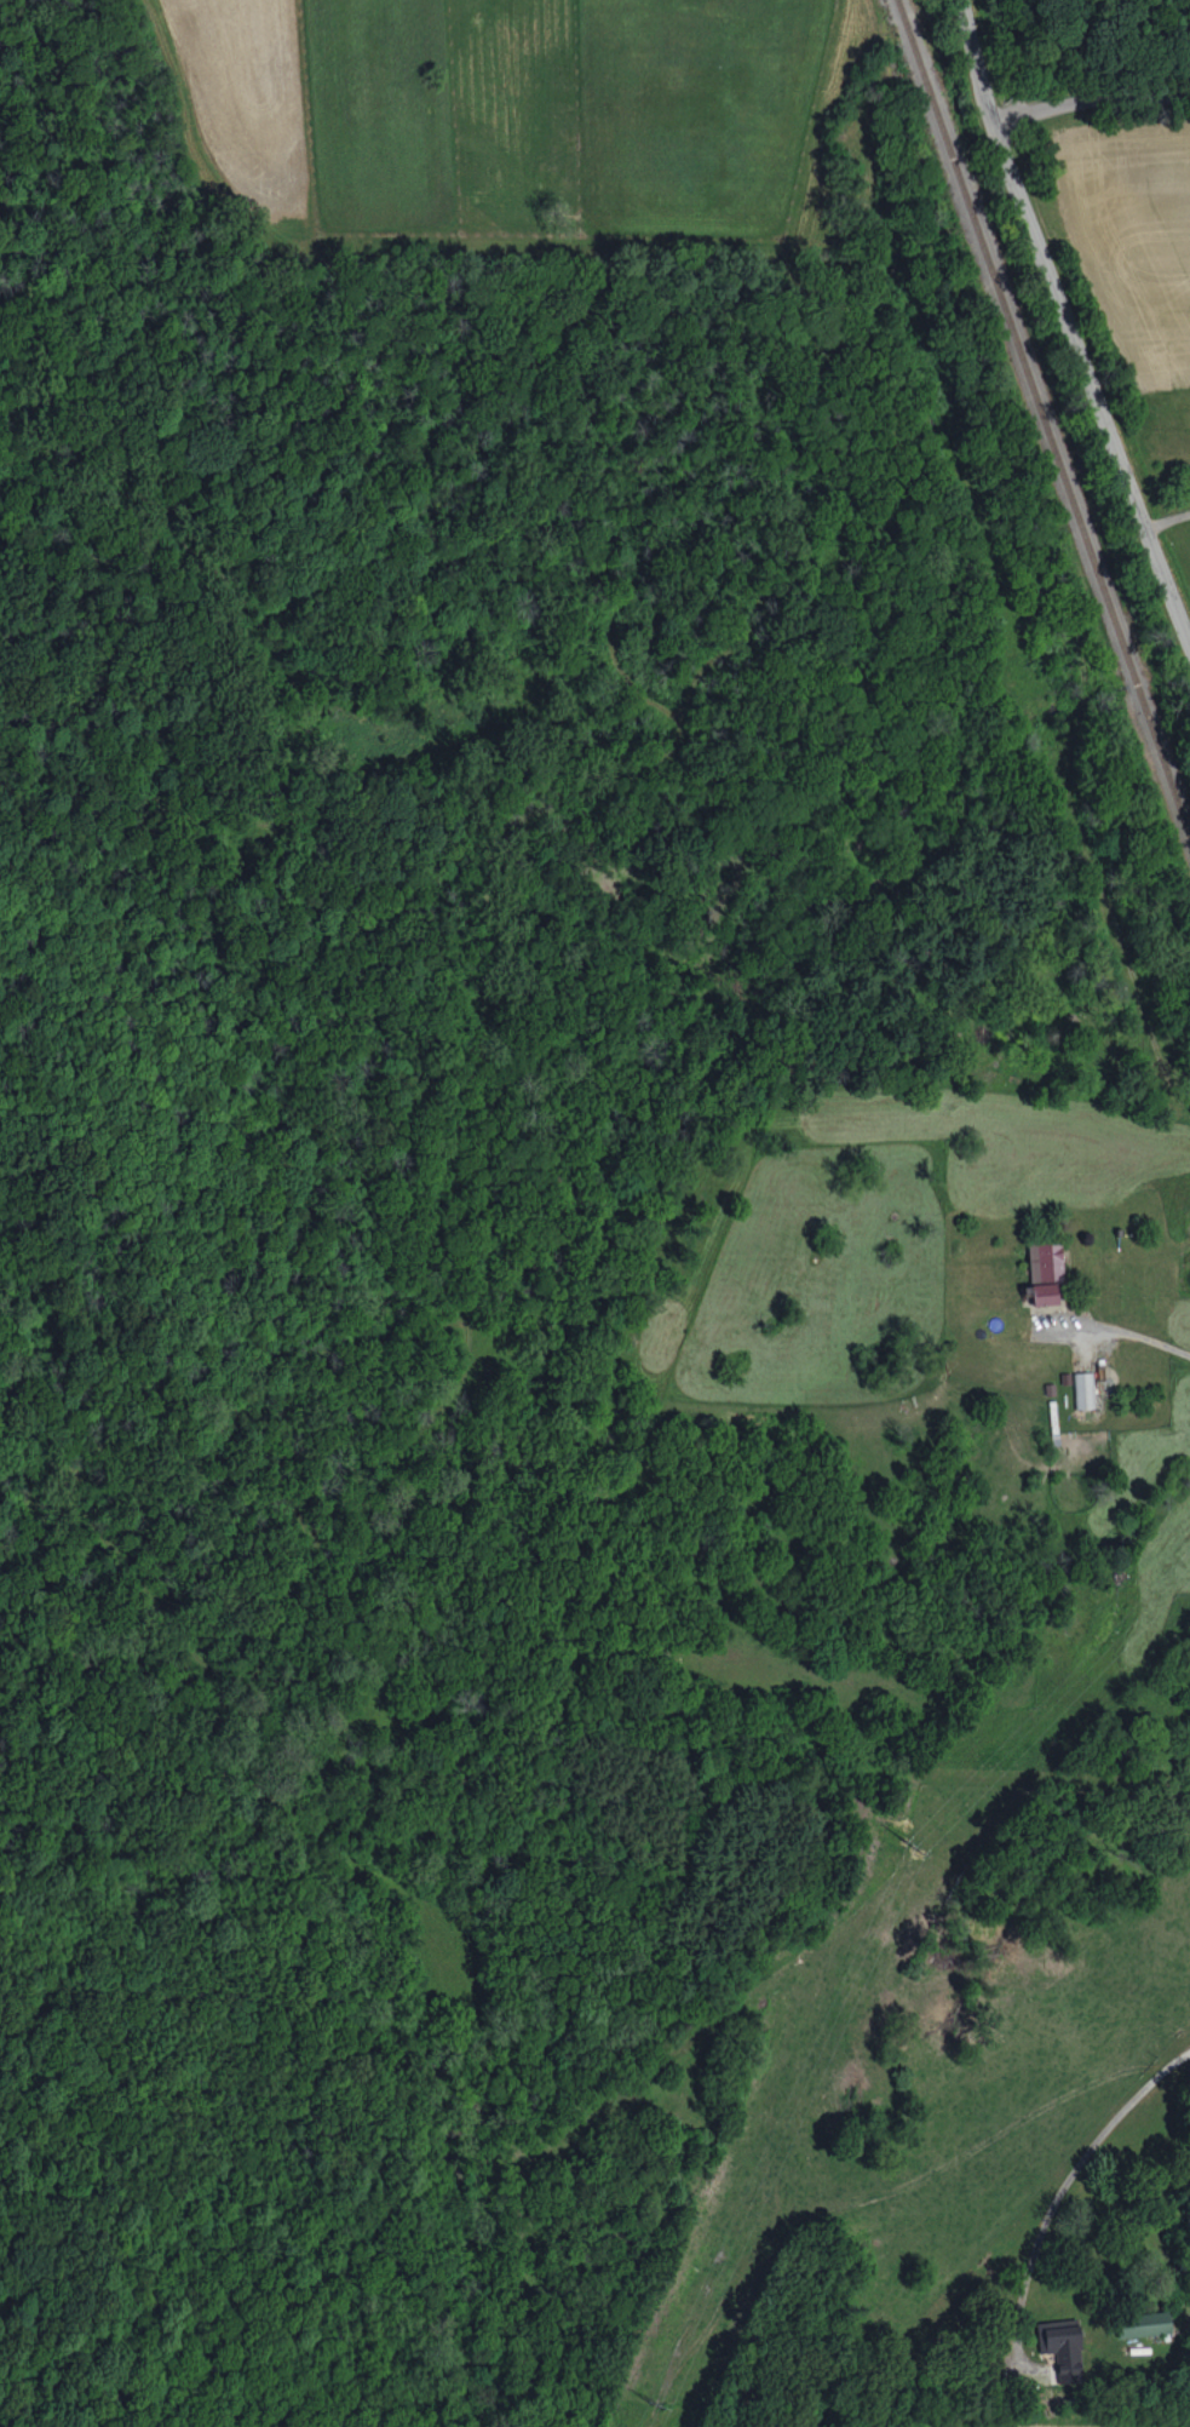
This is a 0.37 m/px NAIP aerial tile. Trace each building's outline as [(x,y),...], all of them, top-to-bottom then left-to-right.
[(1029,1244),(1031,1305),(1058,1304),(1058,1285),(1063,1284),(1062,1242),(1029,1244)] [(1095,1407),(1094,1372),(1074,1372),(1075,1408),(1095,1407)] [(1171,2334),(1170,2313),(1117,2316),(1119,2337),(1171,2334)] [(1058,2383),(1083,2381),(1078,2319),(1037,2322),(1039,2353),(1055,2351),(1058,2383)]
